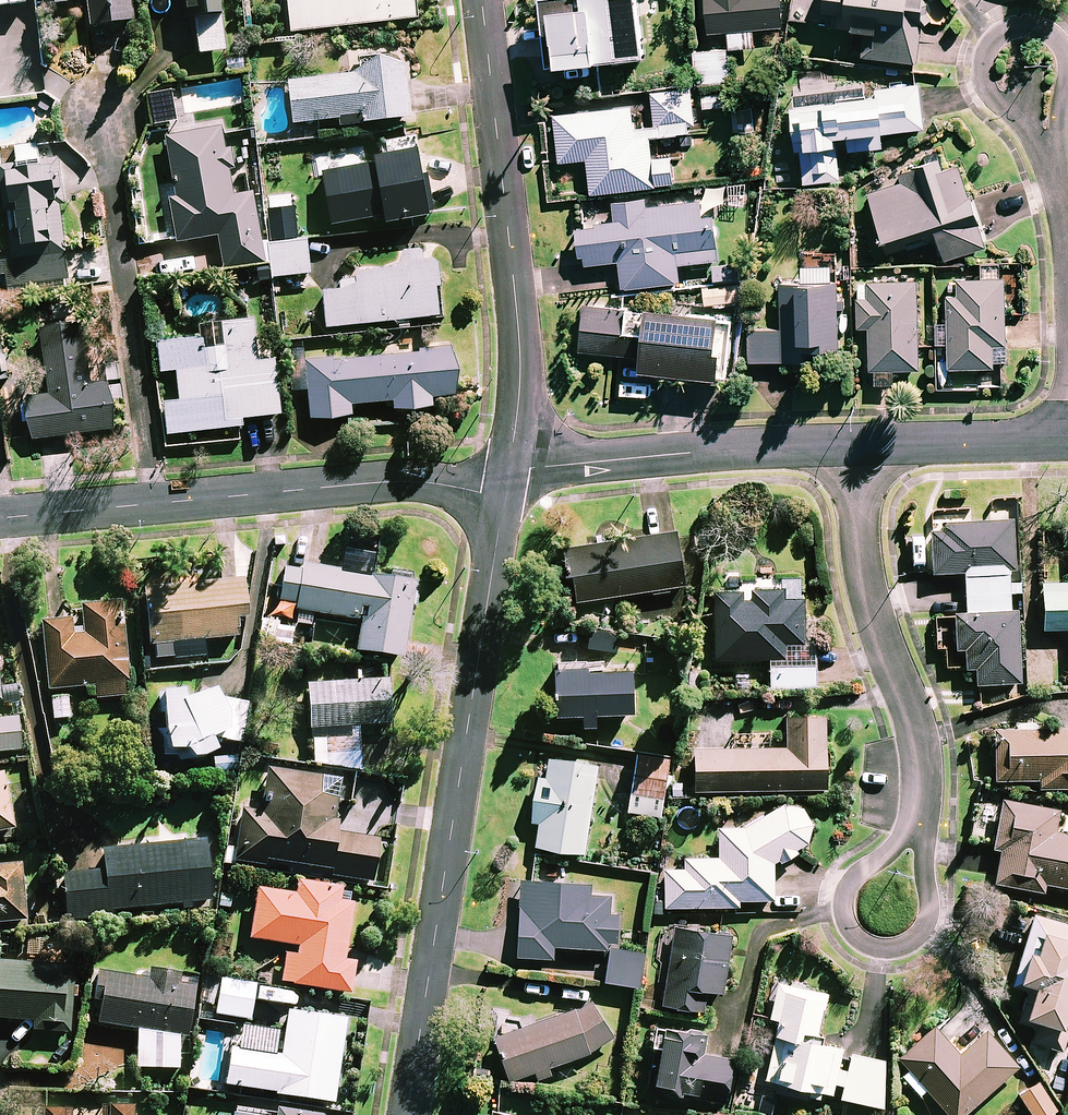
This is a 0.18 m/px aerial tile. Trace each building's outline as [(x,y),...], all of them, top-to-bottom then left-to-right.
[(132,0),(89,0),(92,24),(135,19),(132,0)] [(186,16),(194,15),(199,53),(227,49),(222,0),(184,0),(186,16)] [(416,0),(289,0),(292,31),(418,18),(416,0)] [(551,63),(645,55),(641,14),(656,13),(655,0),(545,0),(551,63)] [(709,33),(729,31),(730,49),(755,47),(753,29),(783,26),(781,0),(707,0),(709,33)] [(925,0),(826,0),(824,26),(865,30),(863,56),(918,62),(925,0)] [(728,50),(707,51),(708,83),(729,82),(728,50)] [(412,116),(406,67),(383,56),(365,61),(352,74),(290,81),(294,123),(340,118),(341,125),(412,116)] [(924,129),(920,86),(864,91),(864,87),(840,89),(841,99),(793,103),(797,148),(802,148),(805,182),(841,179),(837,136),(848,135),(849,151),(884,147),(883,133),(924,129)] [(698,131),(693,91),(653,95),(653,103),(557,113),(562,161),(587,158),(591,193),(656,186),(650,136),(698,131)] [(235,196),(224,128),(168,136),(178,200),(171,201),(178,241),(220,235),(226,269),(266,263),(255,192),(235,196)] [(682,160),(680,144),(655,147),(658,181),(673,180),(671,161),(682,160)] [(27,244),(51,242),(51,253),(65,252),(62,209),(50,210),(49,202),(56,201),(55,187),(64,186),(62,161),(39,163),(38,145),(17,147),(19,169),(0,170),(0,184),(2,213),(9,212),(13,259),(28,258),(27,244)] [(429,214),(418,148),(375,155),(376,162),(340,168),(349,221),(384,215),(385,222),(429,214)] [(869,194),(890,254),(939,238),(946,260),(986,246),(959,166),(946,171),(942,159),(897,174),(901,183),(869,194)] [(647,207),(647,199),(615,202),(617,222),(578,226),(583,265),(620,260),(623,288),(681,281),(679,264),(719,259),(715,218),(703,220),(701,201),(647,207)] [(312,273),(308,239),(269,244),(274,278),(312,273)] [(423,263),(422,249),(398,251),(400,267),(340,274),(342,290),(324,292),(328,327),(440,315),(435,262),(423,263)] [(67,253),(20,259),(23,284),(70,278),(67,253)] [(740,263),(714,265),(715,279),(741,277),(740,263)] [(1021,296),(1020,270),(1000,270),(1000,264),(973,265),(974,279),(958,279),(958,295),(948,296),(950,368),(1007,367),(1005,296),(1021,296)] [(857,327),(870,326),(871,370),(875,370),(876,384),(893,383),(893,370),(920,369),(918,280),(856,282),(857,327)] [(743,300),(741,282),(705,286),(707,304),(743,300)] [(839,340),(838,282),(782,283),(783,330),(749,331),(750,361),(804,360),(804,341),(839,340)] [(727,377),(732,320),(720,319),(721,312),(648,305),(647,309),(586,303),(582,350),(644,356),(642,369),(727,377)] [(259,361),(255,318),(224,322),(227,345),(206,347),(205,337),(159,342),(162,371),(178,369),(181,400),(165,402),(168,433),(244,425),(243,417),(281,413),(276,359),(259,361)] [(27,404),(22,404),(25,421),(30,421),(32,438),(116,427),(110,381),(91,383),(82,320),(41,326),(50,393),(27,397),(27,404)] [(402,352),(401,334),(385,336),(387,355),(308,361),(312,419),(354,416),(353,403),(395,400),(396,411),(434,408),(433,396),(458,394),(455,348),(402,352)] [(303,344),(286,346),(291,393),(308,392),(303,344)] [(1018,571),(1015,506),(995,507),(996,521),(971,522),(970,515),(932,517),(935,574),(966,573),(968,615),(948,616),(949,649),(966,648),(967,669),(977,669),(978,685),(1023,683),(1020,610),(1012,610),(1011,595),(1022,595),(1021,582),(1010,583),(1009,572),(1018,571)] [(572,562),(565,563),(567,578),(575,577),(578,602),(686,586),(678,532),(570,548),(572,562)] [(293,605),(291,617),(308,620),(309,613),(361,622),(356,652),(403,659),(415,584),(285,562),(278,603),(293,605)] [(246,619),(244,582),(145,589),(150,660),(174,658),(173,643),(238,638),(236,620),(246,619)] [(1044,584),(1044,630),(1067,630),(1067,583),(1044,584)] [(787,600),(787,589),(715,589),(715,660),(771,660),(771,687),(816,687),(816,642),(805,642),(805,600),(787,600)] [(129,697),(121,602),(82,605),(84,636),(73,636),(71,620),(43,622),(48,691),(95,687),(96,699),(129,697)] [(619,633),(591,629),(589,649),(617,653),(619,633)] [(635,714),(634,667),(587,667),(587,658),(556,659),(557,716),(583,716),(583,727),(597,727),(597,715),(635,714)] [(391,727),(390,683),(308,684),(309,728),(391,727)] [(17,701),(16,686),(0,687),(0,702),(17,701)] [(165,727),(156,730),(165,758),(174,755),(178,765),(216,753),(212,739),(230,733),(216,691),(185,701),(181,690),(156,698),(165,727)] [(68,697),(52,698),(53,720),(69,719),(68,697)] [(826,714),(787,714),(787,749),(696,750),(697,791),(827,790),(826,714)] [(18,719),(0,720),(0,753),(21,751),(18,719)] [(995,730),(996,781),(1041,780),(1041,789),(1067,789),(1067,729),(995,730)] [(669,759),(639,755),(633,796),(664,800),(669,759)] [(598,764),(549,757),(546,777),(538,776),(531,822),(540,823),(536,848),(585,855),(598,764)] [(321,776),(267,769),(261,812),(241,810),(234,862),(265,866),(265,861),(333,870),(332,877),(372,882),(378,839),(333,833),(338,798),(319,796),(321,776)] [(3,774),(0,774),(0,832),(14,829),(3,774)] [(1002,800),(994,849),(1001,850),(996,885),(1045,893),(1047,885),(1067,888),(1067,834),(1055,832),(1059,809),(1002,800)] [(808,808),(784,808),(740,828),(720,828),(720,859),(686,859),(686,870),(665,870),(666,908),(743,907),(743,901),(775,901),(775,858),(797,858),(797,846),(808,846),(808,808)] [(211,902),(206,840),(102,849),(104,871),(64,874),(68,920),(112,916),(112,910),(211,902)] [(26,921),(21,864),(0,866),(0,923),(26,921)] [(617,946),(610,946),(610,943),(617,944),(619,914),(610,913),(611,896),(589,894),(590,885),(523,880),(517,956),(555,959),(556,946),(610,950),(607,981),(643,985),(646,952),(617,949),(617,946)] [(342,888),(298,882),(296,895),(257,889),(250,940),(298,946),(297,957),(286,955),(282,984),(351,994),(355,963),(345,962),(353,904),(340,902),(342,888)] [(1033,914),(1015,981),(1037,986),(1034,997),(1027,996),(1020,1022),(1037,1027),(1033,1043),(1060,1050),(1067,1022),(1067,923),(1033,914)] [(733,935),(675,927),(664,1006),(704,1011),(707,991),(725,993),(733,935)] [(78,1007),(78,998),(83,998),(83,986),(74,986),(75,969),(0,964),(0,1019),(33,1021),(32,1031),(71,1033),(72,1007),(78,1007)] [(195,977),(148,972),(147,978),(98,973),(96,1000),(100,1000),(97,1024),(139,1029),(135,1065),(177,1070),(181,1035),(189,1036),(195,977)] [(839,1069),(844,1049),(823,1044),(826,1033),(818,1031),(828,993),(774,980),(765,1017),(780,1021),(766,1079),(832,1095),(835,1084),(845,1086),(843,1100),(884,1108),(886,1060),(850,1054),(848,1071),(839,1069)] [(255,986),(220,981),(216,1015),(250,1020),(255,986)] [(549,1067),(591,1053),(611,1039),(597,1002),(496,1036),(512,1080),(536,1072),(538,1079),(552,1075),(549,1067)] [(230,1049),(225,1084),(276,1091),(275,1095),(334,1103),(345,1020),(288,1012),(282,1056),(230,1049)] [(706,1033),(658,1027),(649,1090),(727,1101),(733,1059),(703,1055),(706,1033)] [(936,1028),(901,1059),(910,1069),(903,1076),(920,1096),(927,1090),(950,1114),(965,1114),(1019,1067),(987,1031),(960,1055),(936,1028)] [(1041,1083),(1020,1096),(1032,1114),(1050,1114),(1058,1110),(1041,1083)] [(103,1105),(103,1114),(132,1114),(133,1106),(103,1105)] [(70,1107),(43,1107),(43,1114),(70,1114),(70,1107)]
